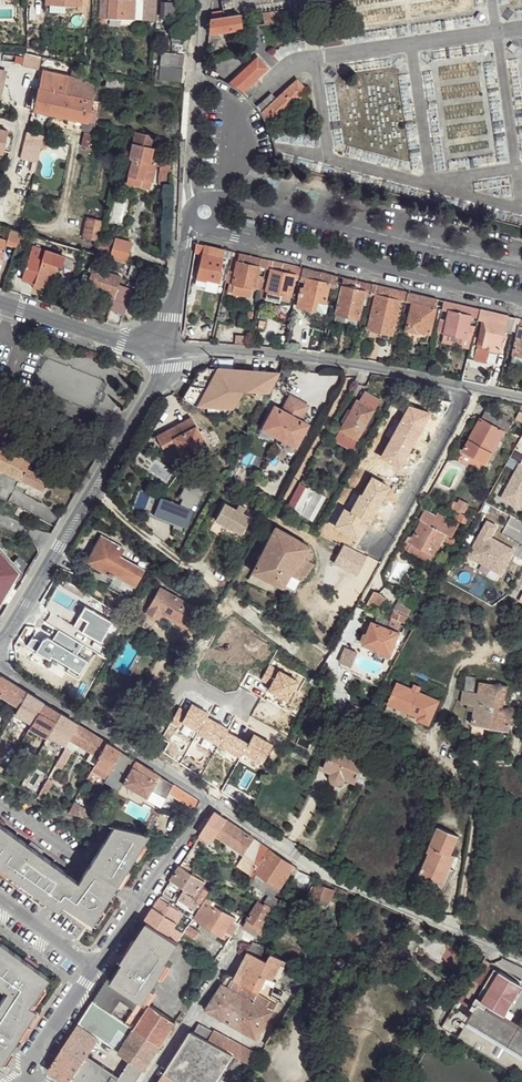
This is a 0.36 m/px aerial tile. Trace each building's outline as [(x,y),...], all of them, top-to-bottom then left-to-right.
[(137,0),(105,0),(105,3),(110,3),(109,18),(156,23),(158,0),(143,0),(143,1),(137,0)] [(109,18),(110,3),(105,3),(101,2),(99,17),(109,18)] [(66,5),(47,5),(47,14),(66,14),(66,5)] [(181,6),(161,5),(161,20),(181,20),(181,6)] [(277,10),(262,12),(263,22),(264,25),(279,24),(277,10)] [(249,14),(239,15),(241,28),(250,27),(249,14)] [(224,17),(210,18),(210,32),(218,31),(241,28),(239,15),(224,17)] [(218,31),(210,32),(209,40),(219,38),(218,31)] [(180,84),(186,57),(164,52),(158,79),(180,84)] [(255,58),(227,84),(241,93),(256,79),(266,69),(255,58)] [(91,108),(97,83),(43,72),(35,110),(88,122),(91,108)] [(125,81),(117,79),(115,88),(123,90),(125,81)] [(260,85),(256,79),(241,93),(246,98),(260,85)] [(274,100),(259,114),(267,128),(306,91),(296,80),(274,100)] [(269,95),(255,108),(259,114),(274,100),(269,95)] [(92,134),(83,132),(80,146),(89,148),(92,134)] [(153,135),(137,132),(130,159),(131,159),(150,164),(155,148),(151,147),(153,135)] [(43,134),(40,147),(44,148),(46,142),(49,143),(51,137),(43,134)] [(150,164),(131,159),(126,183),(143,187),(145,180),(153,181),(157,165),(150,164)] [(171,164),(161,164),(160,172),(169,173),(170,173),(171,164)] [(153,181),(145,180),(143,187),(151,190),(153,181)] [(88,217),(83,238),(99,241),(104,221),(88,217)] [(0,236),(0,251),(2,244),(13,247),(18,230),(7,228),(4,238),(0,236)] [(112,247),(99,243),(96,254),(103,256),(109,257),(126,262),(132,242),(116,237),(112,247)] [(206,246),(196,243),(195,253),(202,255),(202,254),(204,254),(206,246)] [(57,255),(32,246),(21,279),(33,283),(41,286),(49,289),(56,268),(60,269),(64,257),(57,255)] [(225,250),(206,246),(204,254),(202,254),(202,255),(196,279),(206,281),(207,279),(219,283),(222,272),(221,272),(223,264),(224,258),(223,257),(224,253),(225,250)] [(261,258),(254,257),(240,254),(236,271),(234,283),(232,291),(251,295),(253,288),(255,288),(257,275),(259,265),(261,258)] [(303,268),(268,260),(266,267),(272,269),(296,275),(301,276),(303,268)] [(98,266),(91,264),(89,271),(92,272),(87,287),(115,296),(119,284),(121,276),(97,269),(98,266)] [(338,276),(303,268),(301,276),(300,279),(304,280),(307,281),(305,288),(303,287),(302,291),(301,290),(299,297),(301,297),(298,307),(316,311),(318,302),(325,303),(326,298),(333,299),(337,281),(338,276)] [(226,281),(234,283),(236,271),(229,269),(226,281)] [(296,275),(272,269),(267,289),(268,290),(266,299),(276,301),(277,297),(281,298),(283,290),(292,292),(296,275)] [(264,276),(257,275),(255,288),(261,290),(264,276)] [(370,293),(372,284),(342,277),(341,283),(336,315),(349,318),(348,319),(359,322),(363,300),(365,292),(370,293)] [(132,288),(119,284),(115,296),(114,299),(128,303),(132,288)] [(408,293),(372,284),(370,293),(375,294),(400,301),(406,302),(408,293)] [(414,294),(408,293),(406,302),(412,303),(414,294)] [(400,301),(375,294),(367,330),(392,336),(400,301)] [(438,300),(414,294),(412,303),(435,309),(436,309),(438,300)] [(128,303),(114,299),(110,310),(124,315),(128,303)] [(472,308),(443,301),(441,311),(448,313),(446,321),(439,320),(437,332),(471,341),(474,328),(468,326),(472,308)] [(325,303),(318,302),(316,311),(325,313),(327,304),(325,303)] [(435,309),(412,303),(406,330),(416,333),(416,331),(429,334),(435,309)] [(124,315),(110,310),(107,319),(106,323),(120,327),(124,315)] [(477,319),(483,320),(477,346),(485,348),(487,343),(500,346),(505,324),(507,316),(485,311),(479,310),(477,319)] [(515,318),(507,316),(505,324),(512,326),(515,318)] [(519,328),(513,355),(521,357),(521,328),(519,328)] [(209,369),(200,373),(183,401),(196,407),(233,410),(244,392),(269,394),(279,375),(213,369),(209,369)] [(361,403),(358,401),(338,441),(355,450),(375,410),(380,400),(366,393),(361,403)] [(311,406),(293,396),(284,409),(303,420),(311,406)] [(284,409),(276,406),(264,429),(298,449),(311,426),(303,420),(284,409)] [(513,426),(487,411),(465,450),(487,464),(506,432),(510,434),(513,426)] [(10,425),(0,420),(0,448),(1,447),(10,425)] [(192,420),(158,438),(164,449),(177,443),(188,462),(208,452),(192,420)] [(166,450),(171,460),(178,457),(173,446),(166,450)] [(1,447),(0,448),(0,469),(43,491),(48,480),(27,469),(31,462),(1,447)] [(506,495),(521,503),(521,464),(506,495)] [(176,525),(174,531),(184,535),(195,510),(193,509),(195,505),(198,507),(211,482),(197,474),(191,485),(188,483),(180,498),(183,500),(181,506),(162,498),(155,516),(176,525)] [(312,490),(308,487),(295,511),(299,514),(312,490)] [(316,492),(312,490),(299,514),(303,516),(316,492)] [(327,498),(316,492),(303,516),(313,522),(327,498)] [(463,514),(468,506),(459,501),(456,505),(453,503),(449,510),(452,512),(463,514)] [(218,520),(243,533),(253,516),(245,512),(247,507),(240,504),(237,508),(227,503),(218,520)] [(253,516),(256,511),(247,507),(245,512),(253,516)] [(427,512),(422,521),(446,534),(451,537),(458,524),(438,512),(435,517),(427,512)] [(470,518),(463,515),(460,521),(467,524),(470,518)] [(446,534),(422,521),(411,541),(435,554),(446,534)] [(489,523),(470,558),(504,575),(514,556),(512,549),(492,539),(498,528),(489,523)] [(311,546),(277,529),(267,547),(297,563),(301,565),(308,552),(311,546)] [(126,550),(103,537),(93,556),(97,558),(93,566),(112,576),(114,574),(138,587),(145,572),(122,558),(126,550)] [(432,559),(435,554),(411,541),(411,539),(409,537),(405,544),(432,559)] [(3,602),(8,605),(22,582),(18,577),(21,572),(0,546),(0,607),(3,602)] [(297,563),(267,547),(254,572),(284,587),(291,576),(297,563)] [(314,554),(308,552),(301,565),(297,563),(291,576),(302,581),(315,565),(310,562),(314,554)] [(359,559),(351,555),(349,559),(332,552),(329,558),(354,571),(359,559)] [(198,609),(160,588),(147,613),(159,618),(161,615),(186,629),(198,609)] [(416,605),(403,597),(396,609),(409,617),(416,605)] [(401,634),(373,623),(365,646),(392,656),(401,634)] [(0,676),(0,677),(0,694),(18,705),(26,691),(0,676)] [(511,686),(483,683),(481,692),(478,706),(473,726),(510,732),(513,711),(506,709),(511,686)] [(400,684),(391,704),(407,712),(409,707),(413,709),(411,714),(421,718),(420,721),(431,726),(442,702),(400,684)] [(481,692),(466,690),(463,703),(478,706),(481,692)] [(34,697),(26,691),(18,705),(14,713),(23,718),(34,697)] [(55,708),(34,697),(23,718),(32,723),(30,728),(40,733),(42,729),(55,708)] [(367,711),(353,704),(348,717),(362,723),(367,711)] [(78,724),(55,708),(42,729),(50,733),(49,735),(67,744),(68,743),(70,739),(78,724)] [(321,712),(313,708),(305,722),(313,726),(321,712)] [(106,742),(78,724),(70,739),(98,756),(106,742)] [(121,751),(106,742),(98,756),(95,762),(110,771),(117,758),(121,751)] [(366,761),(336,747),(325,769),(334,773),(334,775),(335,778),(338,781),(340,781),(343,782),(345,781),(347,779),(356,784),(366,761)] [(125,754),(121,751),(117,758),(110,771),(104,782),(119,790),(123,783),(147,797),(153,787),(159,776),(136,761),(132,758),(125,754)] [(95,772),(91,770),(86,778),(92,781),(96,773),(95,772)] [(174,785),(159,776),(153,787),(166,796),(169,792),(174,785)] [(53,780),(49,778),(38,798),(41,800),(53,780)] [(198,800),(174,785),(169,792),(193,810),(198,800)] [(88,809),(82,807),(78,815),(84,817),(88,811),(88,809)] [(255,838),(217,812),(203,835),(213,843),(218,837),(244,854),(246,853),(250,847),(255,838)] [(0,823),(0,866),(45,900),(51,904),(57,909),(64,900),(92,921),(100,908),(108,895),(126,869),(134,856),(143,842),(148,834),(115,824),(78,881),(0,823)] [(458,840),(440,831),(433,846),(420,876),(441,885),(448,870),(445,868),(450,858),(458,840)] [(261,842),(255,838),(250,847),(257,853),(261,842)] [(219,854),(200,840),(190,852),(182,863),(191,866),(202,851),(216,859),(219,854)] [(146,844),(143,842),(134,856),(138,857),(146,844)] [(270,849),(261,842),(257,853),(255,861),(250,876),(254,879),(259,871),(270,851),(270,849)] [(452,873),(448,870),(441,885),(420,876),(433,846),(429,844),(414,879),(443,892),(452,873)] [(257,853),(250,847),(246,853),(255,861),(257,853)] [(293,866),(270,851),(259,871),(282,886),(293,866)] [(453,859),(450,858),(445,868),(448,870),(453,859)] [(0,866),(0,876),(15,887),(33,900),(40,906),(45,900),(0,866)] [(173,877),(168,885),(179,891),(182,886),(186,889),(179,899),(195,910),(211,886),(180,866),(173,877)] [(128,871),(126,869),(108,895),(112,898),(128,871)] [(335,890),(319,883),(314,894),(321,898),(330,902),(335,890)] [(314,894),(308,892),(305,903),(317,908),(321,898),(314,894)] [(210,893),(196,914),(224,931),(226,929),(233,933),(244,916),(210,893)] [(146,920),(149,923),(138,941),(134,939),(121,959),(126,963),(122,969),(113,983),(140,1002),(142,999),(178,941),(188,927),(178,921),(183,913),(160,898),(146,920)] [(267,908),(259,903),(249,919),(262,927),(264,925),(275,909),(269,905),(267,908)] [(103,910),(100,908),(92,921),(95,923),(103,910)] [(262,927),(249,919),(245,926),(257,935),(262,927)] [(269,929),(264,925),(262,927),(257,935),(255,939),(261,942),(269,929)] [(10,990),(7,994),(0,1004),(0,1061),(1,1062),(10,1049),(19,1036),(36,1010),(33,1008),(30,1006),(44,986),(50,978),(30,963),(0,941),(0,983),(10,990)] [(255,942),(249,951),(236,981),(258,992),(268,995),(276,976),(284,960),(272,954),(273,951),(255,942)] [(294,965),(284,960),(276,976),(299,991),(309,976),(294,965)] [(500,974),(487,964),(475,980),(480,982),(490,989),(500,974)] [(502,972),(500,974),(490,989),(483,1000),(507,1015),(521,990),(521,985),(502,972)] [(236,981),(229,976),(223,986),(231,990),(236,981)] [(475,980),(474,978),(464,994),(470,998),(480,982),(475,980)] [(258,992),(236,981),(231,990),(255,1002),(258,992)] [(140,1003),(106,982),(94,1002),(116,1017),(125,1023),(127,1024),(137,1007),(140,1003)] [(0,983),(0,988),(7,994),(10,990),(0,983)] [(46,988),(44,986),(30,1006),(33,1008),(46,988)] [(231,990),(223,986),(207,1011),(238,1029),(255,1002),(231,990)] [(268,995),(258,992),(255,1002),(238,1029),(258,1039),(272,1014),(279,1002),(268,995)] [(152,1006),(142,999),(140,1002),(140,1003),(137,1007),(127,1024),(135,1029),(137,1031),(160,1046),(177,1021),(152,1006)] [(116,1017),(94,1002),(79,1024),(99,1038),(102,1039),(121,1053),(130,1059),(145,1070),(160,1046),(137,1031),(135,1029),(127,1024),(125,1023),(116,1017)] [(478,1002),(468,1017),(521,1051),(521,1030),(478,1002)] [(40,1013),(36,1010),(19,1036),(22,1039),(40,1013)] [(79,1024),(64,1045),(47,1070),(67,1081),(70,1081),(87,1056),(99,1038),(79,1024)] [(199,1025),(195,1033),(210,1040),(213,1033),(199,1025)] [(193,1032),(166,1074),(178,1081),(215,1081),(234,1054),(210,1040),(195,1033),(193,1032)] [(213,1033),(210,1040),(234,1054),(253,1064),(258,1054),(213,1033)] [(14,1051),(10,1049),(1,1062),(5,1064),(14,1051)] [(87,1056),(70,1081),(137,1081),(145,1070),(130,1059),(119,1077),(87,1056)] [(166,1074),(160,1081),(178,1081),(166,1074)]
